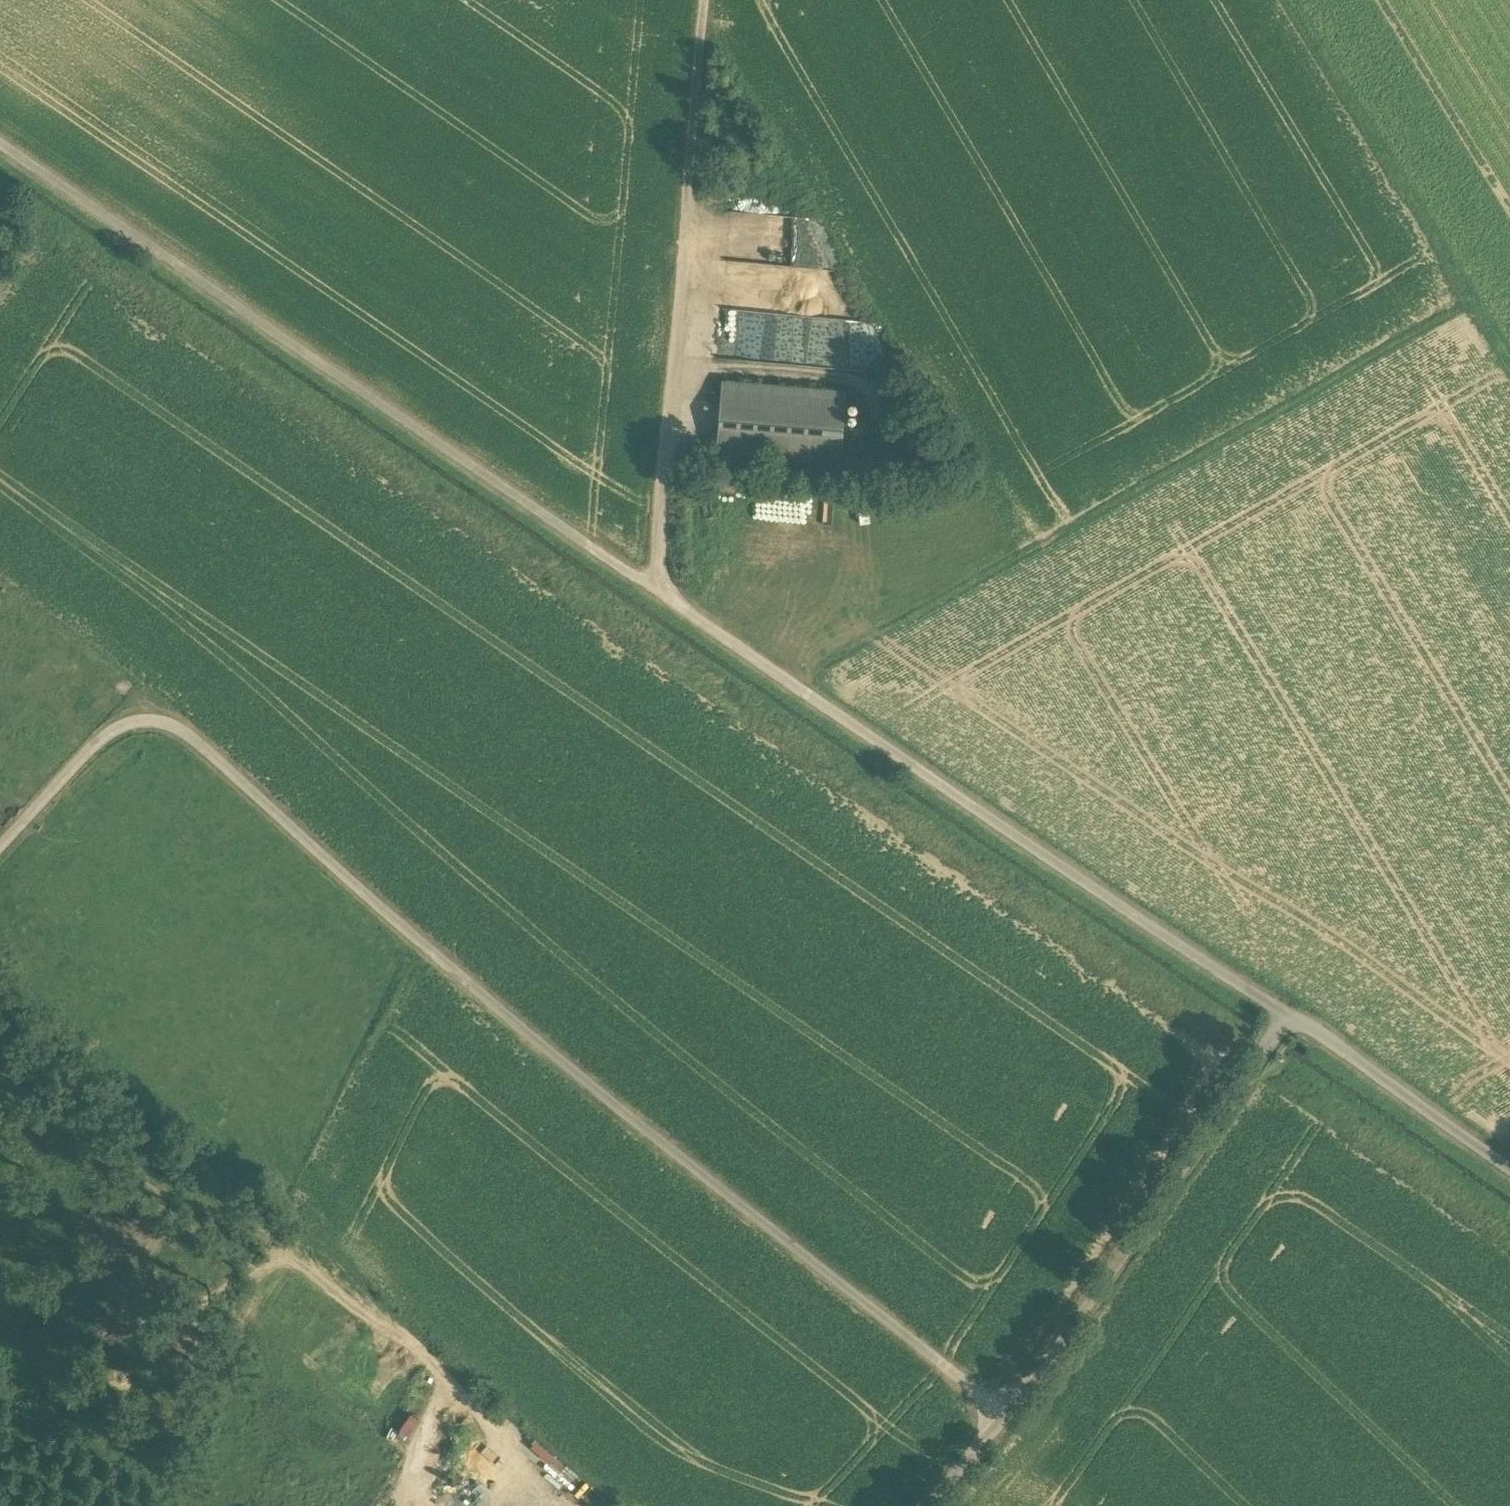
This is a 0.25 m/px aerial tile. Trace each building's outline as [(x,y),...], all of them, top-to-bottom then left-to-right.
[(724,383),(717,461),(842,472),(849,394),(724,383)] [(545,1438),(521,1460),(558,1500),(581,1479),(545,1438)]
